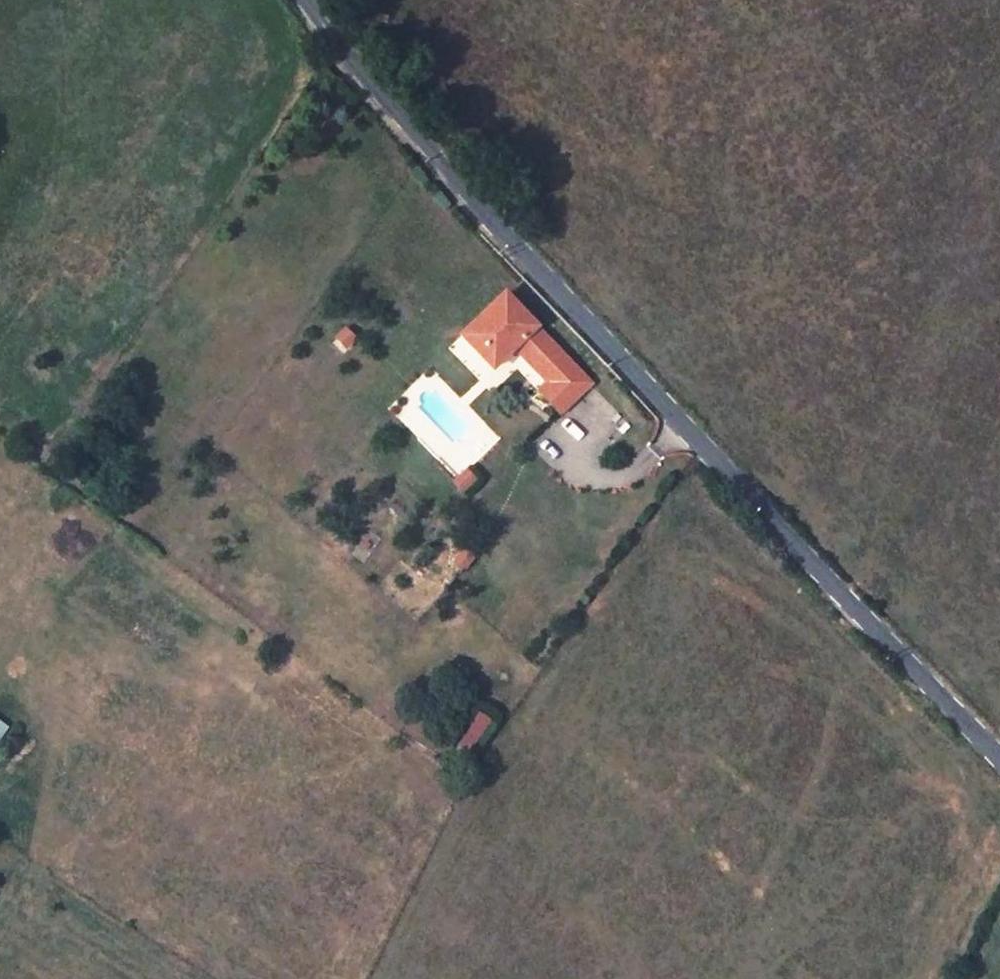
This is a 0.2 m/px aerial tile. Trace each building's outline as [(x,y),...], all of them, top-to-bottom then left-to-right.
[(556,410),(586,381),(500,292),(457,333),(488,366),(510,345),(544,381),(535,389),(556,410)] [(445,314),(439,321),(443,326),(450,319),(445,314)]
